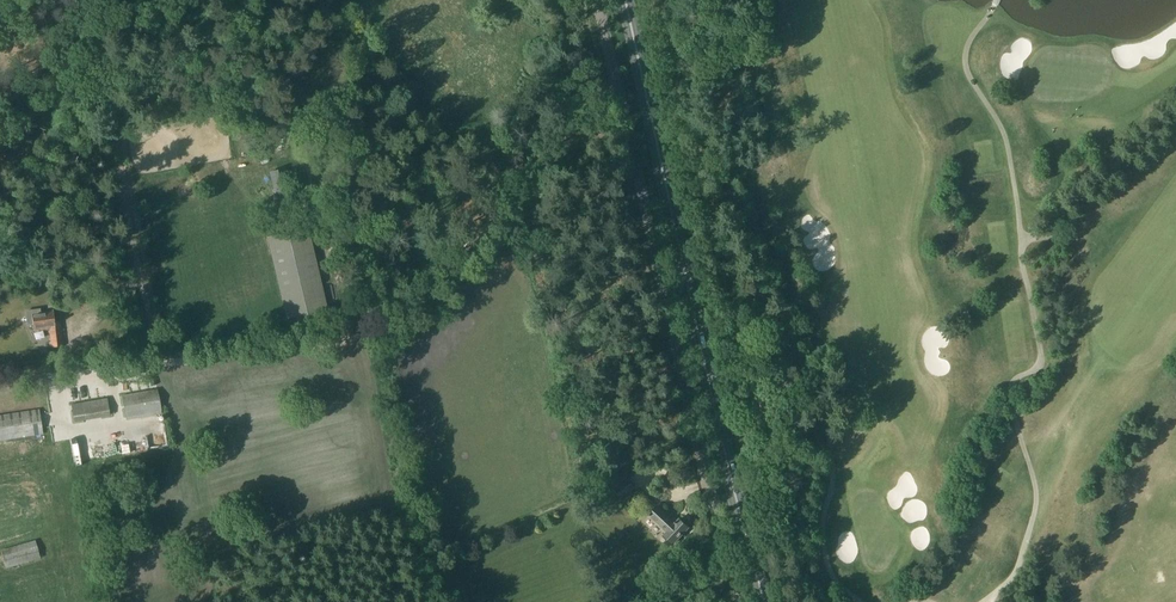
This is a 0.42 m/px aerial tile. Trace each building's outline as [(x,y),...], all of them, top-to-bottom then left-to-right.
[(286,173),(285,169),(270,173),(275,192),(273,193),(276,203),(294,198),(292,190),(291,190),(289,183),(298,181),(295,170),(286,173)] [(321,319),(319,312),(328,310),(308,229),(268,238),(287,320),(295,318),(297,325),(321,319)] [(54,323),(53,312),(39,314),(39,313),(31,314),(33,330),(43,328),(43,330),(49,329),(52,348),(63,347),(59,322),(54,323)] [(61,366),(73,365),(73,357),(60,358),(61,366)] [(127,417),(160,411),(162,411),(158,390),(123,396),(127,417)] [(75,421),(81,420),(111,415),(108,399),(72,405),(75,421)] [(44,434),(40,410),(0,416),(0,440),(44,434)] [(632,483),(617,495),(620,500),(636,488),(632,483)] [(675,522),(658,506),(649,515),(668,532),(664,536),(673,544),(688,528),(680,520),(677,522),(676,522),(675,522)] [(6,567),(40,557),(36,541),(1,551),(6,567)]
